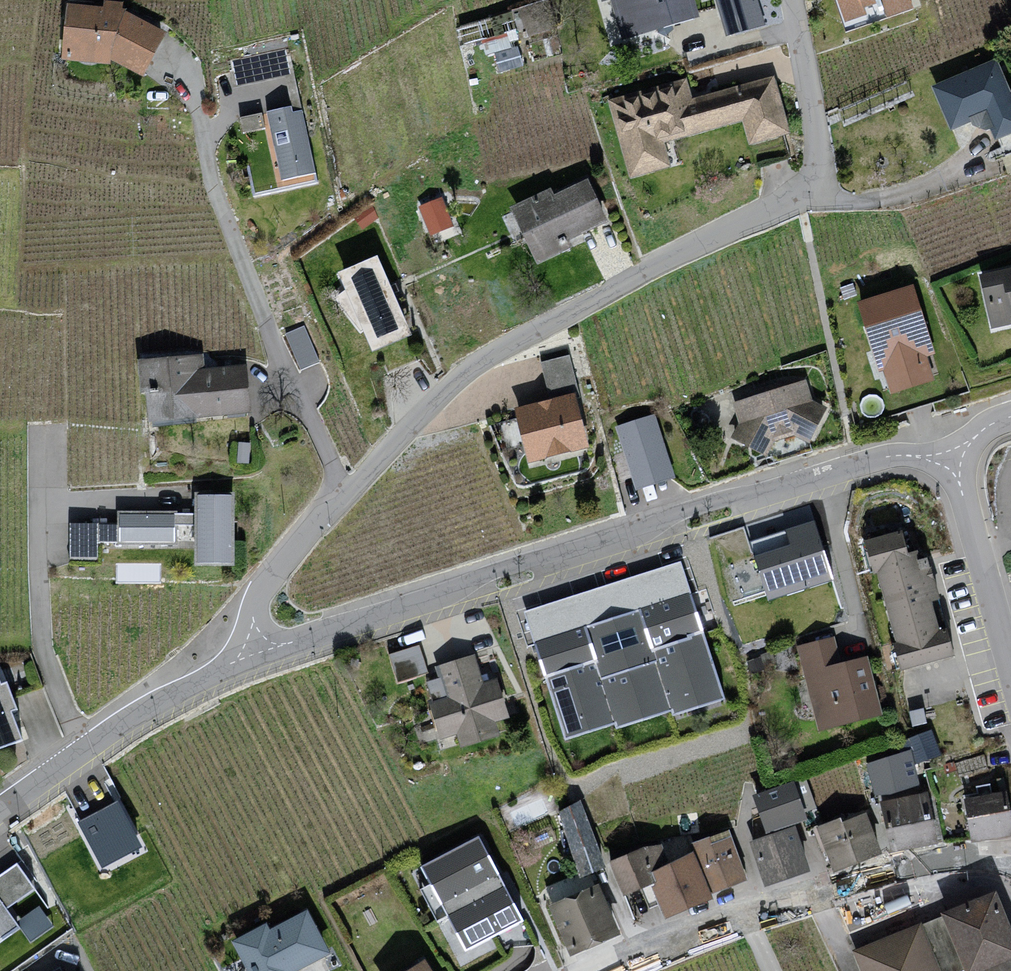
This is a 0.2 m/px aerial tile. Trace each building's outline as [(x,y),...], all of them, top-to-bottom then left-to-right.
[(621,39),(700,18),(695,0),(610,0),(621,39)] [(726,33),(764,22),(758,0),(717,0),(726,33)] [(845,21),(865,14),(861,2),(866,0),(838,0),(845,21)] [(888,15),(911,7),(908,0),(883,0),(888,15)] [(68,7),(63,61),(112,70),(114,63),(144,82),(167,38),(123,13),(123,9),(107,5),(104,12),(68,7)] [(929,86),(949,132),(970,123),(990,129),(995,141),(1010,134),(1010,93),(995,57),(929,86)] [(687,81),(609,102),(630,177),(669,166),(662,140),(744,118),(751,143),(790,133),(775,76),(692,98),(687,81)] [(293,111),(267,116),(287,188),(318,183),(304,115),(296,116),(293,111)] [(550,190),(509,210),(539,274),(569,260),(563,249),(610,228),(590,184),(555,200),(550,190)] [(443,191),(419,200),(431,230),(454,221),(443,191)] [(379,257),(339,275),(375,355),(415,337),(379,257)] [(978,275),(990,327),(1010,322),(1010,268),(978,275)] [(914,287),(859,303),(887,395),(941,379),(914,287)] [(304,321),(286,328),(301,363),(319,356),(304,321)] [(203,356),(139,363),(143,397),(148,396),(151,431),(202,426),(201,421),(254,415),(249,365),(206,369),(203,356)] [(577,395),(567,357),(542,364),(552,402),(573,396),(577,395)] [(804,382),(734,405),(738,426),(730,438),(766,459),(775,442),(797,437),(811,444),(826,410),(812,407),(804,382)] [(586,445),(573,396),(552,402),(518,411),(531,460),(586,445)] [(654,415),(617,426),(636,489),(673,478),(654,415)] [(237,496),(198,497),(197,570),(236,569),(237,496)] [(178,514),(120,516),(120,529),(120,546),(177,547),(178,514)] [(768,593),(835,573),(817,514),(750,535),(768,593)] [(120,546),(120,529),(70,529),(72,569),(100,569),(101,552),(120,553),(120,546)] [(879,578),(902,675),(956,661),(932,573),(921,579),(918,554),(910,557),(902,536),(864,545),(875,578),(879,578)] [(132,576),(159,577),(160,560),(133,558),(132,576)] [(682,562),(526,611),(565,740),(615,724),(617,730),(671,710),(673,716),(724,700),(682,562)] [(834,641),(797,652),(818,735),(884,717),(867,661),(842,668),(834,641)] [(426,671),(418,647),(390,655),(398,680),(426,671)] [(473,657),(438,668),(447,697),(429,703),(440,737),(456,732),(461,746),(498,735),(493,718),(505,715),(494,682),(482,686),(473,657)] [(27,743),(16,714),(19,712),(8,685),(3,688),(0,680),(0,754),(27,743)] [(910,755),(866,767),(881,804),(925,796),(921,767),(941,762),(932,734),(907,742),(910,755)] [(805,819),(792,781),(753,795),(766,833),(805,819)] [(101,863),(144,840),(119,794),(77,816),(101,863)] [(964,801),(973,844),(1010,838),(1010,795),(964,801)] [(925,796),(881,804),(895,854),(940,848),(932,798),(925,796)] [(561,812),(581,874),(603,866),(580,803),(561,812)] [(840,824),(838,818),(817,826),(833,869),(878,852),(864,815),(840,824)] [(808,871),(792,827),(750,842),(765,886),(808,871)] [(478,836),(421,866),(465,950),(522,920),(478,836)] [(693,845),(695,852),(709,892),(745,879),(730,838),(711,845),(709,840),(693,845)] [(623,893),(654,880),(651,874),(669,865),(661,846),(612,863),(623,893)] [(669,865),(651,874),(654,880),(666,916),(713,897),(709,892),(695,852),(669,865)] [(15,925),(4,909),(32,889),(16,866),(0,877),(0,935),(15,925)] [(598,887),(551,907),(571,952),(618,932),(598,887)] [(997,890),(853,953),(861,970),(1010,970),(1010,922),(997,890)] [(232,942),(249,970),(303,970),(332,955),(306,909),(271,929),(267,923),(232,942)] [(411,970),(433,970),(426,961),(411,970)]
